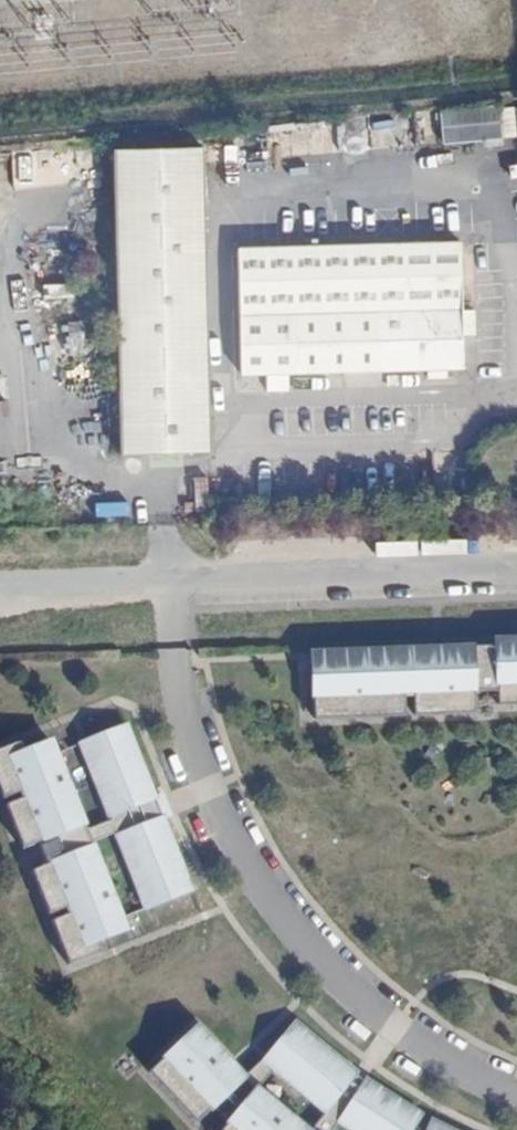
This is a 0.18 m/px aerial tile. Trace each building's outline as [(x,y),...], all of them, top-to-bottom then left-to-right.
[(200,451),(192,146),(102,147),(110,454),(200,451)] [(447,246),(227,255),(232,381),(258,380),(258,396),(280,395),(279,379),(419,373),(419,382),(438,382),(438,373),(454,372),(452,339),(464,338),(463,313),(451,313),(447,246)] [(496,641),(496,647),(472,648),(472,670),(313,678),(315,724),(406,719),(405,697),(414,697),(415,719),(477,716),(475,694),(498,693),(499,707),(516,706),(516,640),(496,641)] [(313,678),(472,670),(472,648),(312,656),(313,678)] [(0,758),(0,785),(8,805),(26,798),(28,804),(10,811),(28,855),(46,848),(54,869),(36,876),(54,920),(72,913),(74,919),(56,926),(73,964),(106,951),(104,946),(131,934),(94,847),(119,837),(149,913),(196,894),(166,821),(162,823),(156,805),(160,803),(131,731),(84,749),(113,820),(89,830),(55,747),(29,758),(25,748),(0,758)] [(264,1079),(262,1078),(241,1094),(196,1047),(148,1092),(184,1129),(210,1129),(214,1126),(218,1129),(285,1129),(256,1107),(273,1086),(324,1129),(416,1129),(365,1098),(358,1108),(347,1100),(355,1091),(294,1042),(264,1079)]
